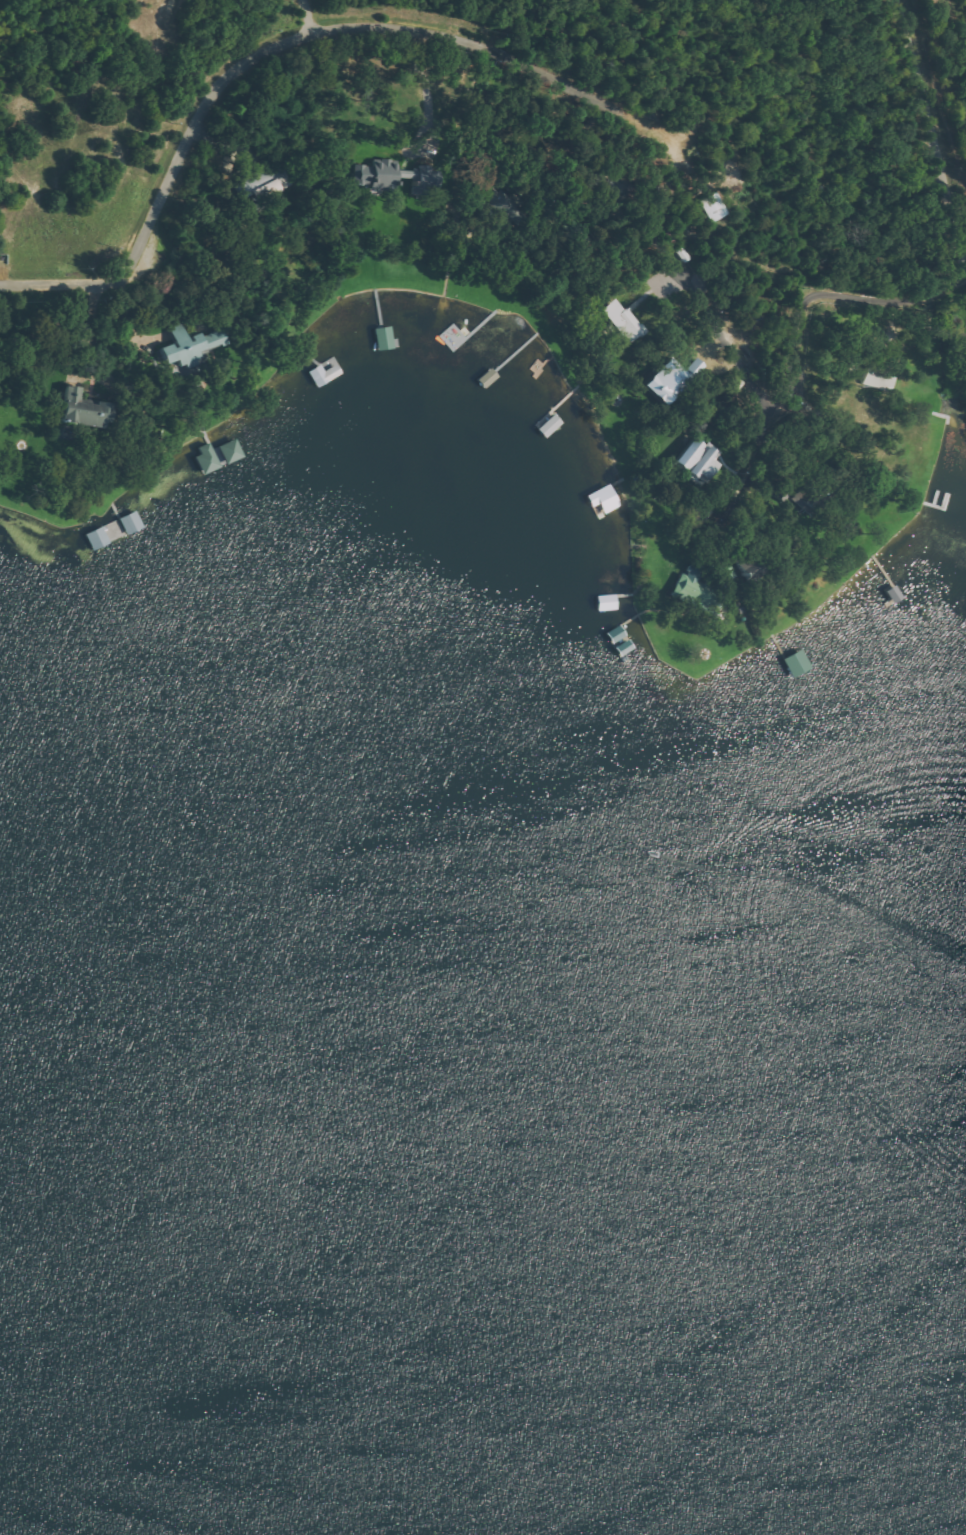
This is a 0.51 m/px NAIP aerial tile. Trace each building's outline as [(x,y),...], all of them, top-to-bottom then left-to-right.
[(355,183),(372,184),(372,190),(397,192),(398,177),(413,178),(412,195),(429,196),(429,186),(439,187),(440,171),(429,170),(429,165),(417,165),(416,171),(396,170),(397,161),(374,159),(373,165),(356,164),(355,183)] [(289,189),(285,168),(237,179),(242,199),(289,189)] [(516,216),(515,190),(488,191),(489,217),(516,216)] [(729,214),(718,191),(703,199),(714,222),(729,214)] [(628,345),(646,332),(627,307),(623,310),(615,299),(601,309),(628,345)] [(226,343),(222,330),(200,337),(199,333),(187,337),(183,325),(170,329),(175,343),(160,348),(165,364),(179,360),(183,370),(201,363),(197,352),(226,343)] [(645,385),(666,405),(693,376),(672,356),(645,385)] [(888,375),(890,368),(869,362),(863,384),(892,392),(896,377),(888,375)] [(83,387),(66,386),(63,423),(110,428),(112,404),(96,402),(96,405),(81,403),(83,387)] [(705,485),(719,463),(715,460),(720,452),(694,435),(674,466),(705,485)] [(587,495),(592,506),(600,503),(604,514),(621,506),(611,484),(587,495)]
